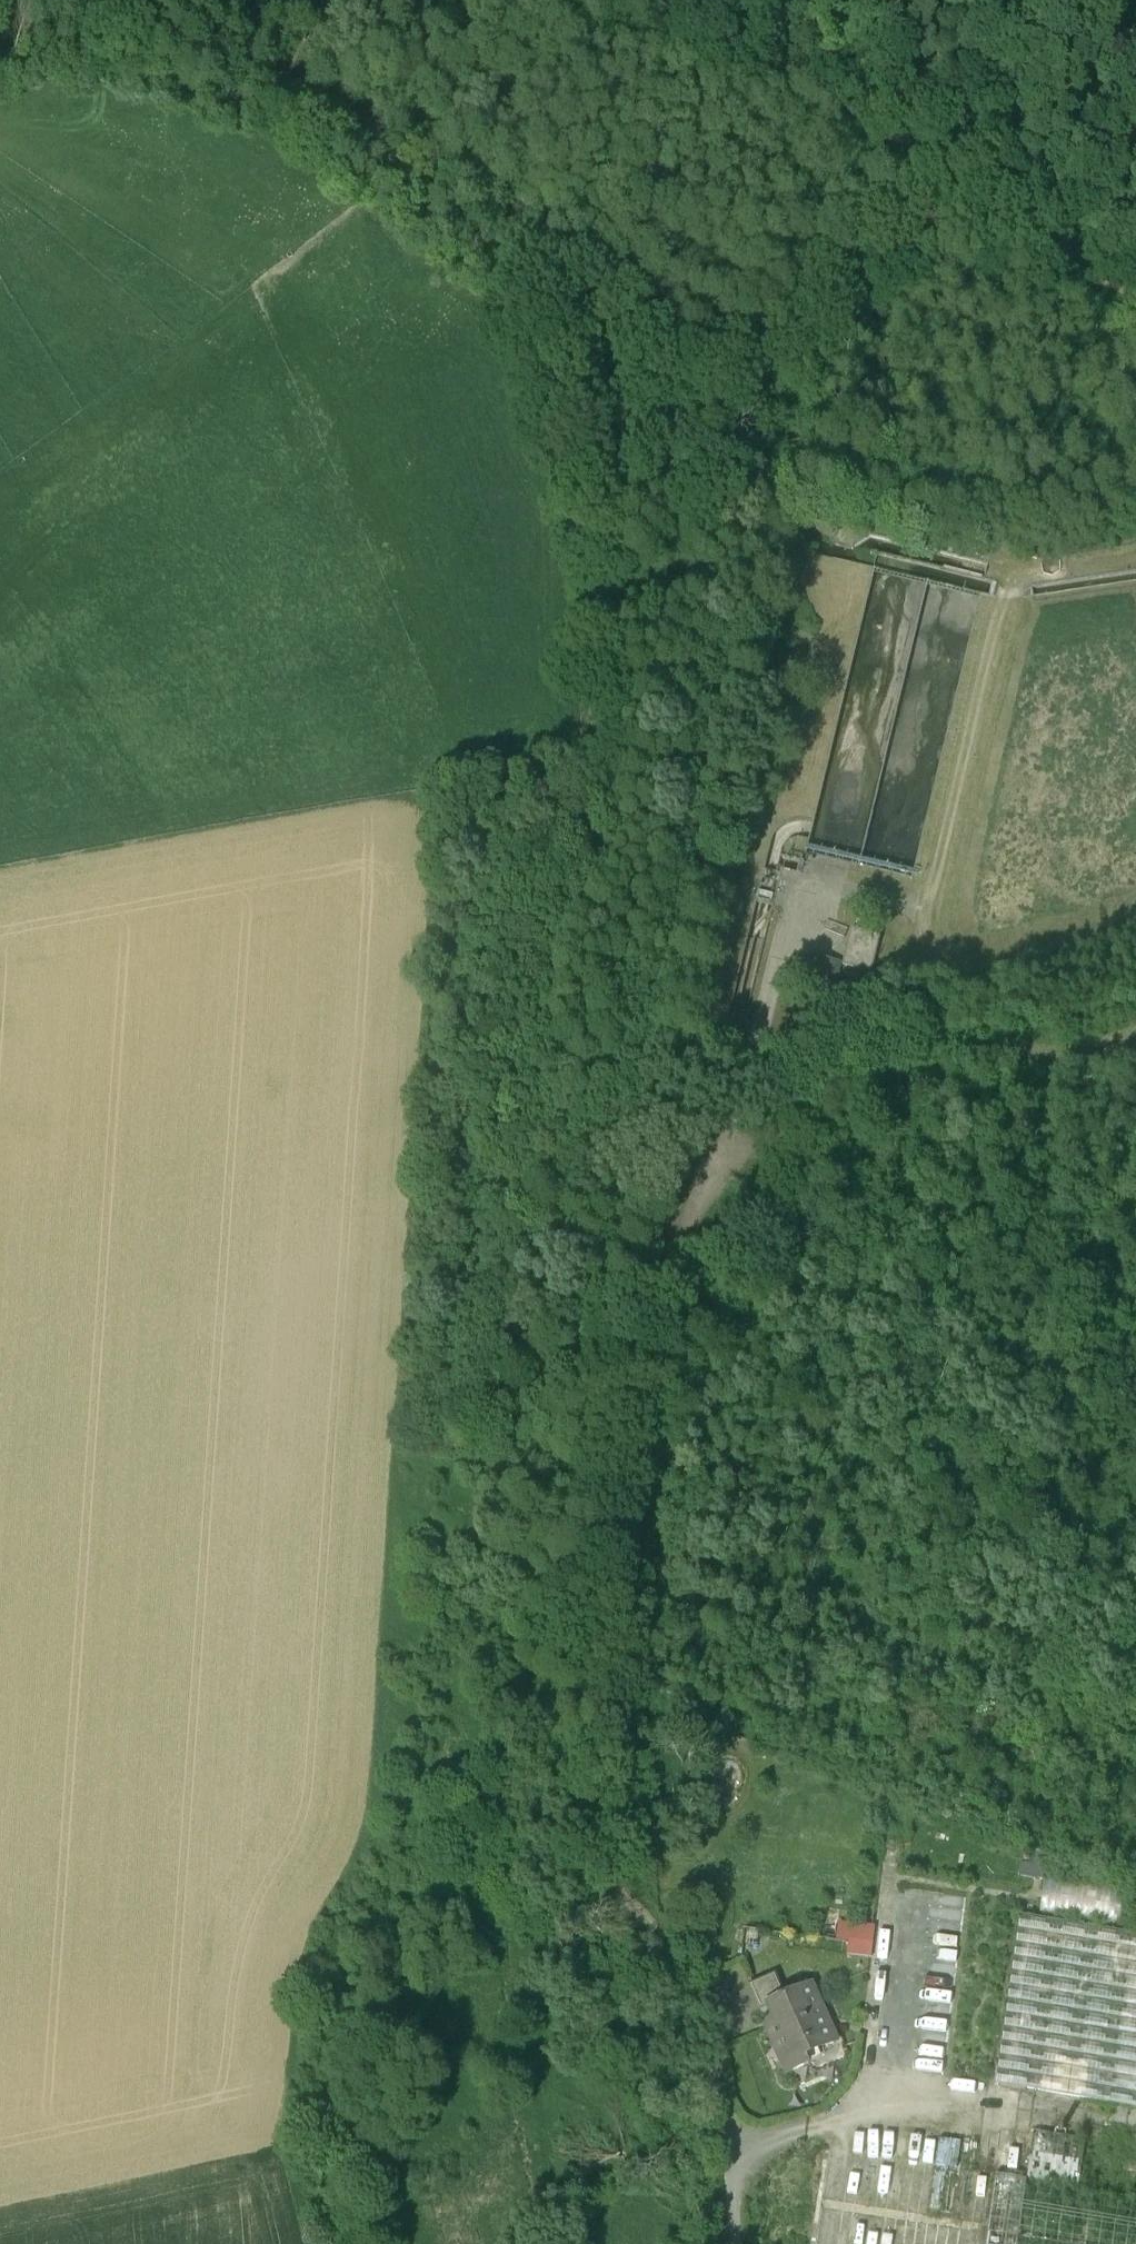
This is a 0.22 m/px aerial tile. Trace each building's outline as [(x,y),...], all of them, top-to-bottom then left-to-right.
[(833,522),(831,518),(825,522),(832,535),(842,530),(836,520),(833,522)] [(880,935),(851,928),(842,965),(871,972),(880,935)] [(838,964),(812,958),(802,1001),(828,1007),(838,964)] [(1048,1877),(1043,1909),(1122,1919),(1126,1887),(1048,1877)] [(1003,2083),(1117,2096),(1118,2094),(1135,2096),(1135,1928),(1022,1915),(1003,2083)] [(851,1941),(850,1953),(878,1956),(880,1924),(842,1920),(840,1940),(851,1941)] [(775,1970),(748,1981),(759,2006),(768,2002),(767,2000),(785,1993),(775,1970)] [(785,1993),(767,2000),(768,2002),(775,2021),(766,2025),(785,2071),(808,2061),(803,2049),(835,2036),(813,1981),(785,1993)]
